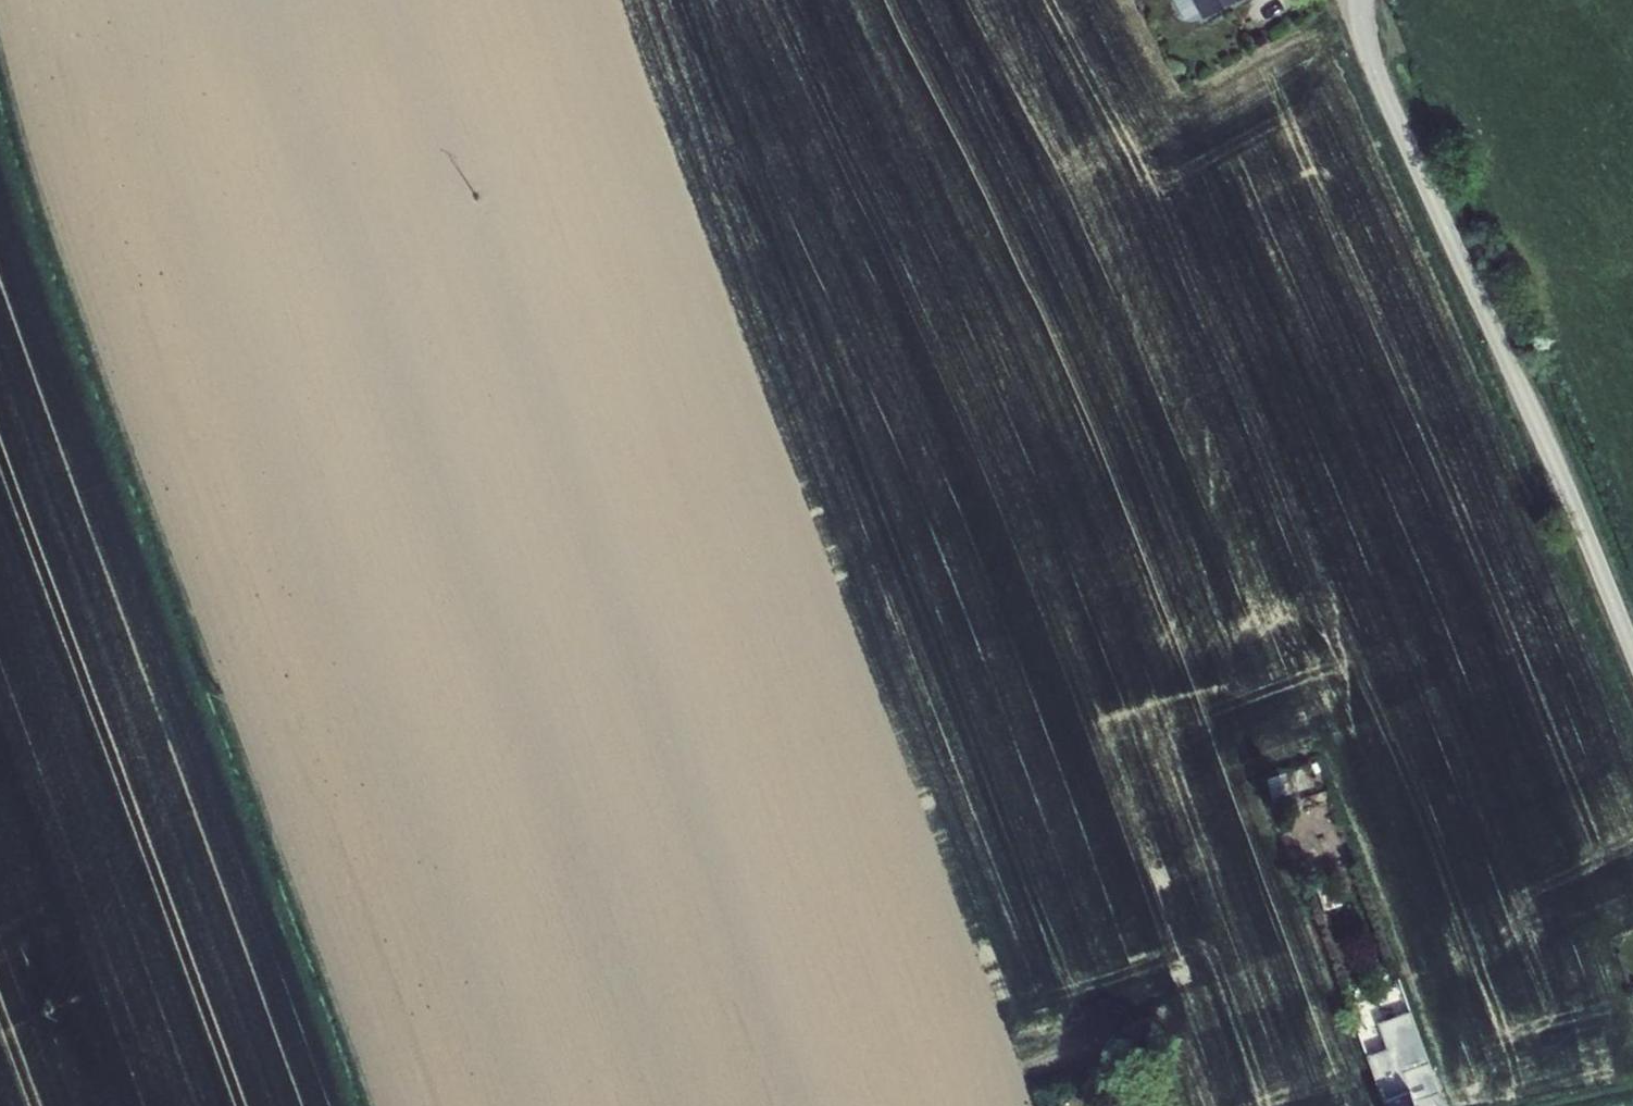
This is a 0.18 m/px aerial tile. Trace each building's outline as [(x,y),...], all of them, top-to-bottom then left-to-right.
[(1205,19),(1238,0),(1195,0),(1205,19)] [(1305,767),(1265,781),(1272,800),(1312,786),(1305,767)] [(1410,1011),(1377,1023),(1388,1049),(1391,1057),(1369,1065),(1384,1105),(1416,1105),(1414,1102),(1439,1093),(1410,1011)] [(1388,1049),(1366,1057),(1369,1065),(1391,1057),(1388,1049)] [(1414,1102),(1416,1105),(1431,1105),(1443,1102),(1439,1093),(1414,1102)]
